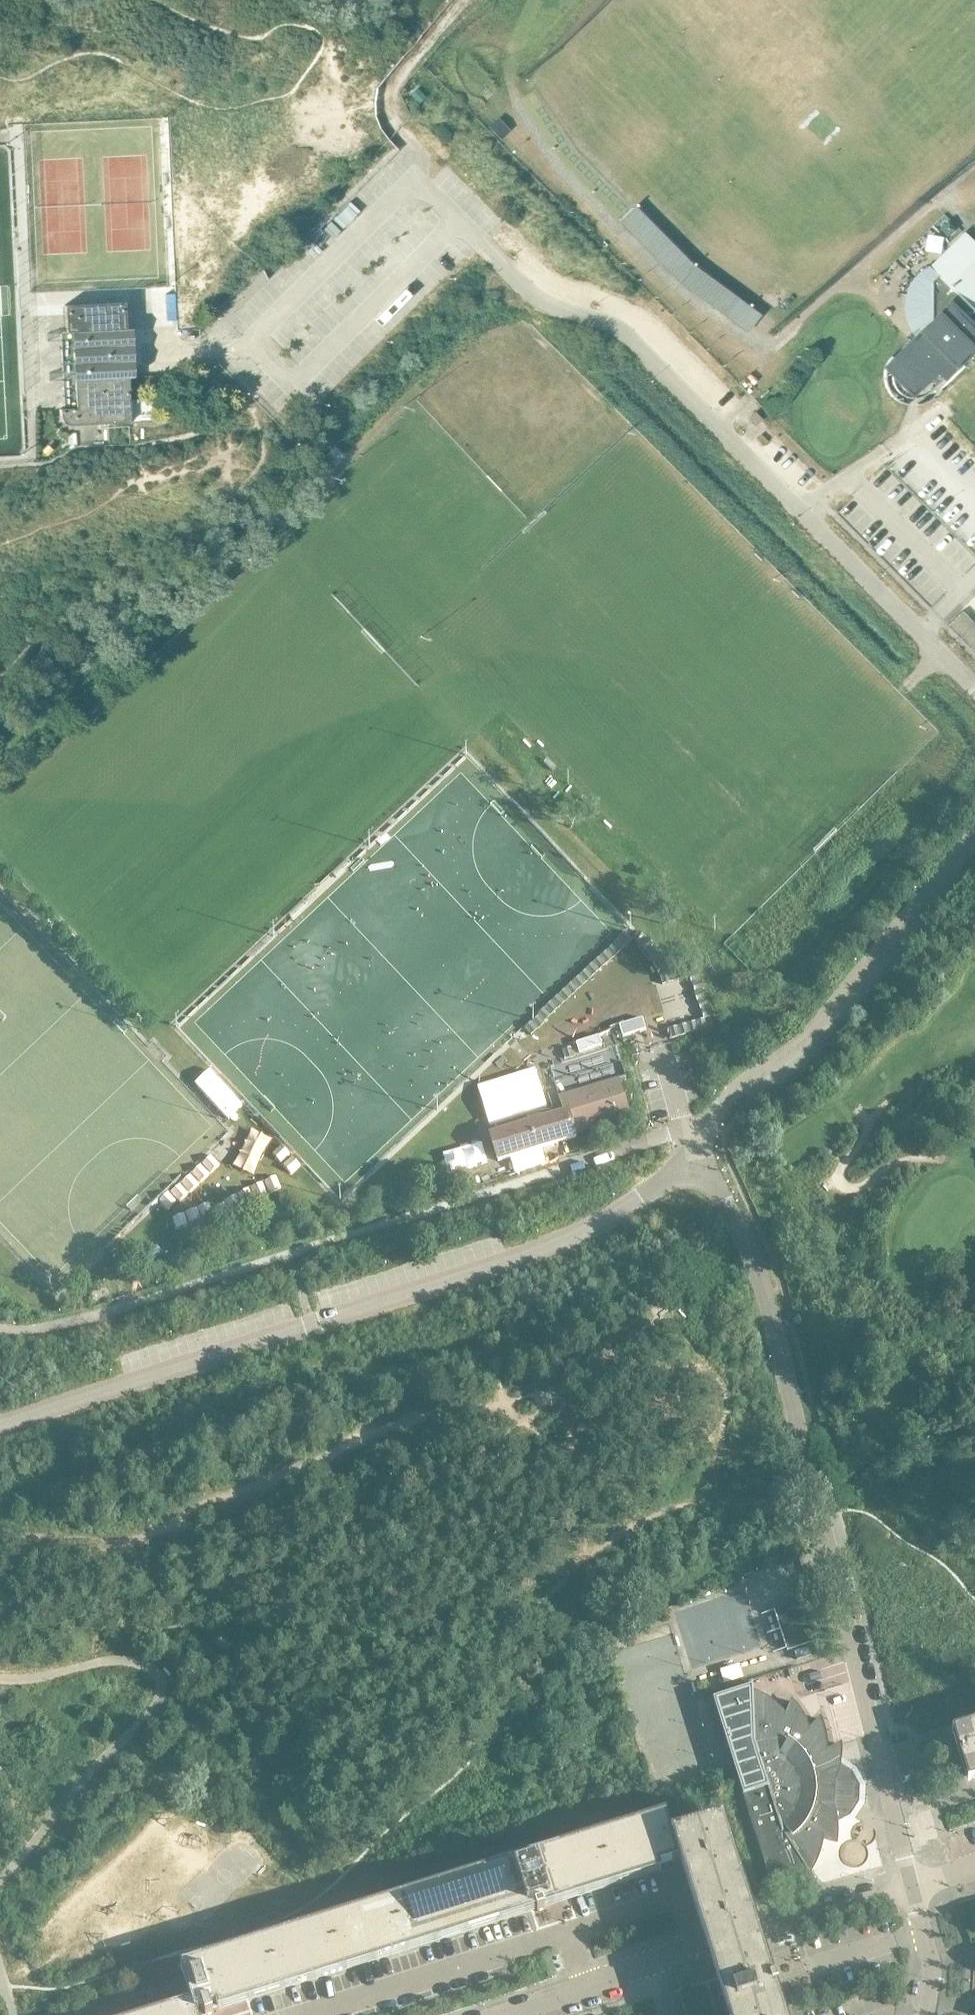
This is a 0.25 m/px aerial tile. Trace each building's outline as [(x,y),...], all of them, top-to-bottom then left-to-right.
[(417,88),(411,95),(419,103),(426,96),(417,88)] [(757,319),(636,200),(619,217),(723,319),(704,339),(715,351),(740,326),(745,331),(757,319)] [(485,201),(478,207),(493,224),(500,217),(485,201)] [(888,366),(914,392),(938,367),(946,375),(974,345),(974,325),(972,322),(973,320),(969,316),(974,310),(965,301),(974,290),(974,245),(964,235),(931,268),(937,274),(928,283),(947,301),(946,303),(944,300),(937,306),(941,311),(888,366)] [(637,267),(644,260),(645,261),(652,252),(643,244),(629,260),(637,267)] [(128,371),(134,371),(133,344),(127,344),(124,301),(64,304),(70,407),(59,408),(60,415),(61,419),(62,420),(65,423),(66,424),(70,425),(131,422),(128,371)] [(755,412),(748,418),(754,426),(762,419),(755,412)] [(962,610),(947,625),(970,648),(974,643),(974,623),(962,610)] [(574,1133),(629,1116),(618,1079),(559,1097),(564,1112),(489,1135),(497,1161),(576,1137),(574,1133)] [(801,1601),(774,1610),(787,1650),(814,1642),(801,1601)] [(838,1832),(838,1822),(850,1815),(858,1802),(859,1786),(852,1772),(841,1764),(841,1761),(842,1749),(841,1742),(827,1749),(828,1745),(827,1741),(825,1730),(823,1722),(820,1716),(810,1727),(809,1724),(805,1718),(800,1709),(794,1702),(791,1698),(785,1713),(783,1710),(777,1705),(770,1699),(763,1695),(756,1691),(752,1690),(752,1682),(750,1682),(751,1686),(712,1699),(759,1848),(772,1890),(811,1878),(813,1881),(814,1880),(811,1873),(813,1870),(816,1864),(820,1854),(823,1843),(823,1836),(837,1845),(838,1841),(838,1832)] [(953,1736),(966,1776),(974,1773),(974,1729),(953,1736)] [(717,1821),(666,1837),(661,1822),(183,1971),(193,2005),(161,2014),(197,2014),(196,2011),(197,2010),(196,2006),(202,2003),(206,2014),(213,2012),(209,2001),(215,2000),(216,2004),(529,1906),(528,1902),(534,1900),(537,1911),(544,1909),(541,1898),(547,1896),(548,1901),(673,1861),(685,1857),(702,1914),(715,1955),(734,2014),(777,2014),(770,1991),(778,1989),(775,1981),(768,1984),(742,1901),(717,1821)]
